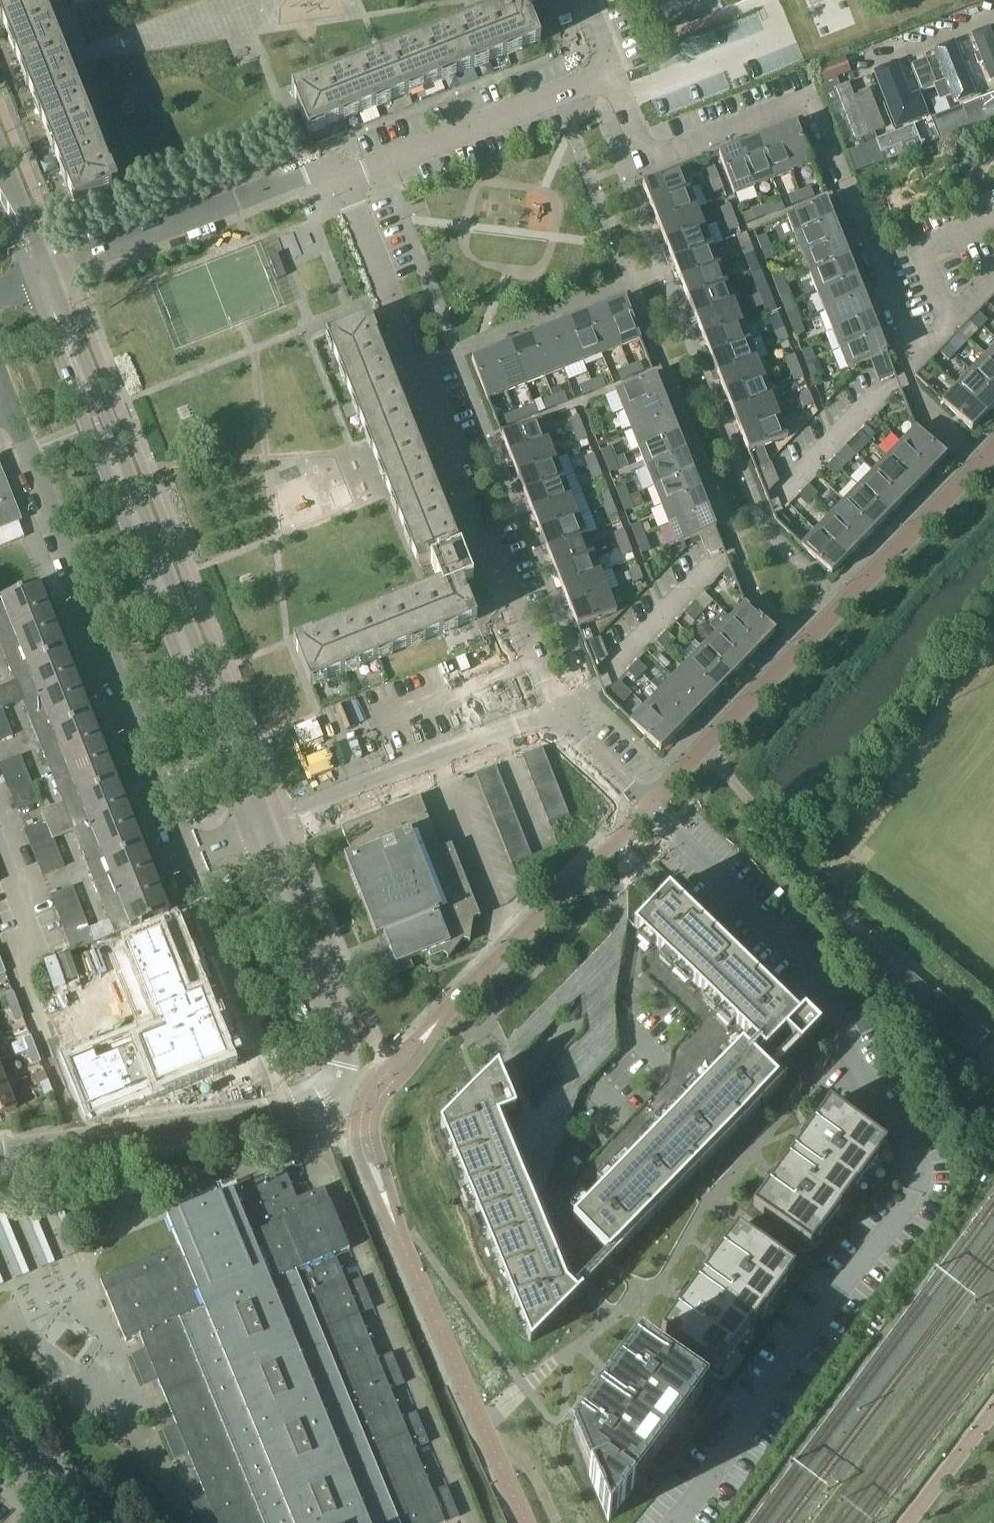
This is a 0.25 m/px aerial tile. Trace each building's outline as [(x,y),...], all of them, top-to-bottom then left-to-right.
[(0,3),(0,12),(75,203),(119,185),(112,168),(111,168),(45,1),(47,0),(9,0),(0,3)] [(505,7),(311,85),(310,82),(292,89),(309,133),(540,41),(528,10),(538,3),(537,1),(537,0),(502,0),(505,7)] [(983,38),(963,44),(981,92),(993,88),(993,71),(983,38)] [(956,48),(936,54),(956,104),(976,96),(956,48)] [(845,58),(818,69),(823,83),(837,77),(850,72),(845,58)] [(904,58),(876,69),(897,126),(926,114),(904,58)] [(926,58),(911,64),(922,91),(934,87),(937,86),(936,84),(926,58)] [(823,83),(821,83),(831,106),(841,102),(836,89),(841,87),(837,77),(823,83)] [(840,97),(857,138),(892,125),(873,79),(840,97)] [(937,86),(934,87),(939,98),(940,100),(945,98),(951,96),(945,81),(936,84),(937,86)] [(981,97),(986,109),(993,106),(993,92),(981,97)] [(983,111),(986,109),(981,97),(961,105),(966,117),(970,128),(987,121),(983,111)] [(961,105),(933,116),(941,139),(970,128),(966,117),(961,105)] [(792,172),(812,164),(797,125),(777,132),(792,172)] [(856,173),(904,154),(901,145),(919,138),(914,125),(876,140),(880,151),(870,155),(863,158),(857,142),(846,147),(856,173)] [(777,132),(758,140),(773,179),(792,172),(777,132)] [(754,187),(773,179),(758,140),(739,148),(754,187)] [(719,155),(735,194),(754,187),(739,148),(719,155)] [(719,178),(715,167),(706,171),(710,182),(719,178)] [(690,190),(683,170),(643,185),(651,205),(690,190)] [(724,189),(719,178),(710,182),(715,193),(724,189)] [(811,187),(800,192),(804,201),(815,196),(811,187)] [(698,209),(690,190),(651,205),(659,224),(698,209)] [(804,201),(800,192),(789,196),(793,205),(804,201)] [(826,201),(787,216),(795,236),(834,220),(826,201)] [(774,202),(762,207),(766,216),(777,211),(774,202)] [(735,216),(730,205),(721,208),(725,220),(735,216)] [(754,221),(766,216),(762,207),(751,211),(754,221)] [(705,228),(698,209),(659,224),(666,243),(705,228)] [(739,227),(735,216),(725,220),(730,231),(739,227)] [(842,239),(834,220),(795,236),(803,255),(842,239)] [(709,236),(705,228),(666,243),(674,262),(713,247),(709,236)] [(762,249),(771,245),(767,234),(757,238),(762,249)] [(842,239),(803,255),(810,274),(849,258),(842,239)] [(754,252),(750,241),(740,245),(745,256),(754,252)] [(775,257),(771,245),(762,249),(766,261),(775,257)] [(720,266),(713,247),(674,262),(681,281),(720,266)] [(745,256),(744,256),(752,275),(762,271),(759,263),(754,252),(745,256)] [(287,276),(278,253),(269,256),(277,279),(287,276)] [(857,277),(849,258),(810,274),(818,293),(857,277)] [(728,284),(720,266),(681,281),(689,300),(728,284)] [(782,272),(772,276),(777,287),(786,283),(782,272)] [(857,277),(818,293),(825,312),(864,296),(857,277)] [(760,294),(769,290),(765,279),(755,283),(760,294)] [(786,283),(777,287),(781,298),(790,295),(786,283)] [(735,303),(728,284),(689,300),(696,319),(735,303)] [(774,301),(769,290),(760,294),(764,305),(774,301)] [(872,315),(864,296),(825,312),(833,331),(872,315)] [(621,347),(641,339),(625,300),(606,307),(621,347)] [(743,322),(735,303),(696,319),(704,338),(743,322)] [(606,307),(587,315),(602,354),(621,347),(606,307)] [(797,310),(787,314),(792,325),(801,321),(797,310)] [(978,311),(973,317),(983,326),(988,321),(978,311)] [(587,315),(568,322),(583,362),(602,354),(587,315)] [(833,331),(840,350),(879,334),(872,315),(833,331)] [(441,585),(313,636),(312,635),(295,641),(312,684),(477,619),(465,589),(475,581),(461,548),(377,336),(378,335),(371,317),(328,335),(419,565),(431,561),(441,585)] [(784,328),(780,317),(770,320),(775,332),(784,328)] [(973,317),(968,322),(978,332),(983,326),(973,317)] [(792,325),(796,336),(806,333),(801,321),(792,325)] [(568,322),(549,330),(564,369),(583,362),(568,322)] [(750,341),(743,322),(704,338),(711,357),(750,341)] [(789,339),(784,328),(775,332),(779,343),(789,339)] [(549,330),(530,337),(545,377),(564,369),(549,330)] [(895,374),(879,334),(840,350),(848,370),(871,360),(879,381),(895,374)] [(530,337),(511,345),(526,384),(545,377),(530,337)] [(750,341),(711,357),(719,376),(758,360),(769,356),(761,337),(750,341)] [(950,340),(945,346),(955,356),(960,350),(950,340)] [(511,345),(492,353),(507,392),(526,384),(511,345)] [(945,346),(939,351),(949,361),(955,356),(945,346)] [(802,351),(806,363),(816,359),(812,347),(802,351)] [(985,357),(993,365),(993,348),(985,357)] [(488,399),(507,392),(492,353),(472,360),(488,399)] [(790,370),(799,366),(795,355),(785,358),(790,370)] [(971,372),(993,394),(993,365),(985,357),(971,372)] [(818,358),(816,359),(806,363),(813,380),(825,375),(818,358)] [(765,379),(758,360),(719,376),(726,395),(765,379)] [(641,362),(629,366),(633,376),(644,371),(641,362)] [(622,380),(633,376),(629,366),(618,371),(622,380)] [(804,377),(799,366),(790,370),(794,381),(804,377)] [(922,369),(916,376),(926,385),(932,379),(922,369)] [(957,386),(987,416),(993,409),(993,394),(971,372),(957,386)] [(656,375),(616,391),(624,411),(663,395),(656,375)] [(602,377),(591,381),(595,391),(606,386),(602,377)] [(765,379),(726,395),(734,414),(773,398),(765,379)] [(584,395),(595,391),(591,381),(580,386),(584,395)] [(987,416),(957,386),(942,401),(972,431),(987,416)] [(565,392),(553,397),(557,406),(568,401),(565,392)] [(805,407),(814,404),(810,393),(800,396),(805,407)] [(901,394),(895,397),(899,409),(906,407),(901,394)] [(671,414),(663,395),(624,411),(632,430),(671,414)] [(546,410),(557,406),(553,397),(542,401),(546,410)] [(773,398),(734,414),(741,433),(780,417),(773,398)] [(527,407),(515,412),(519,421),(530,417),(527,407)] [(595,409),(586,413),(590,424),(600,420),(595,409)] [(508,425),(519,421),(515,412),(504,416),(508,425)] [(632,430),(639,449),(678,433),(671,414),(632,430)] [(574,431),(583,427),(579,416),(570,419),(574,431)] [(788,437),(780,417),(741,433),(749,453),(788,437)] [(604,431),(600,420),(590,424),(595,435),(604,431)] [(510,456),(549,440),(541,421),(502,436),(510,456)] [(866,426),(861,432),(870,441),(876,435),(866,426)] [(588,438),(583,427),(574,431),(578,442),(588,438)] [(916,428),(902,443),(932,472),(947,457),(916,428)] [(865,446),(870,441),(861,432),(856,437),(865,446)] [(686,452),(678,433),(639,449),(647,468),(686,452)] [(557,459),(549,440),(510,456),(518,475),(557,459)] [(887,458),(918,487),(932,472),(902,443),(887,458)] [(601,451),(605,462),(615,458),(610,447),(601,451)] [(645,490),(654,487),(693,471),(686,452),(647,468),(637,471),(645,490)] [(598,465),(594,454),(584,458),(589,469),(598,465)] [(838,455),(832,461),(842,470),(847,465),(838,455)] [(619,469),(615,458),(605,462),(610,473),(619,469)] [(887,458),(873,472),(903,502),(918,487),(887,458)] [(525,494),(564,478),(557,459),(518,475),(525,494)] [(832,461),(827,466),(837,476),(842,470),(832,461)] [(22,521),(0,463),(0,530),(22,521)] [(766,496),(779,481),(772,463),(756,469),(766,496)] [(603,476),(598,465),(589,469),(593,480),(603,476)] [(701,490),(693,471),(654,487),(662,506),(701,490)] [(859,487),(889,516),(903,502),(873,472),(859,487)] [(572,497),(564,478),(525,494),(533,513),(572,497)] [(616,489),(621,500),(630,496),(626,485),(616,489)] [(809,485),(804,490),(813,499),(819,494),(809,485)] [(859,487),(845,501),(875,531),(889,516),(859,487)] [(662,506),(669,525),(709,509),(701,490),(662,506)] [(804,490),(799,496),(808,505),(813,499),(804,490)] [(599,495),(604,507),(613,503),(609,492),(599,495)] [(634,507),(630,496),(621,500),(625,511),(634,507)] [(540,532),(579,516),(572,497),(533,513),(540,532)] [(830,516),(861,546),(875,531),(845,501),(830,516)] [(618,514),(613,503),(604,507),(608,518),(618,514)] [(724,549),(709,509),(669,525),(677,544),(700,535),(708,556),(724,549)] [(791,522),(781,513),(775,519),(776,521),(784,529),(791,522)] [(587,535),(579,516),(540,532),(548,551),(587,535)] [(830,516),(816,531),(847,560),(861,546),(830,516)] [(631,527),(636,538),(645,534),(640,523),(631,527)] [(628,541),(624,530),(614,533),(619,545),(628,541)] [(816,531),(802,546),(832,575),(847,560),(816,531)] [(555,570),(594,554),(587,535),(548,551),(555,570)] [(636,538),(642,553),(651,550),(645,535),(636,538)] [(633,552),(628,541),(619,545),(623,556),(633,552)] [(602,573),(594,554),(555,570),(563,589),(602,573)] [(735,582),(729,566),(724,572),(728,585),(735,582)] [(634,582),(643,579),(639,567),(629,571),(634,582)] [(570,608),(609,592),(602,573),(563,589),(570,608)] [(11,671),(66,650),(40,584),(0,600),(0,643),(11,671)] [(617,612),(609,592),(570,608),(578,627),(617,612)] [(695,602),(690,607),(699,616),(705,611),(695,602)] [(761,648),(776,632),(746,603),(731,618),(761,648)] [(690,607),(685,613),(694,622),(699,616),(690,607)] [(761,648),(731,618),(717,633),(747,662),(761,648)] [(667,631),(662,636),(671,646),(676,640),(667,631)] [(747,662),(717,633),(702,648),(733,677),(747,662)] [(662,636),(657,642),(666,651),(671,646),(662,636)] [(585,644),(595,670),(608,658),(609,657),(608,657),(601,637),(585,644)] [(733,677),(702,648),(688,662),(718,692),(733,677)] [(37,737),(92,715),(66,650),(11,671),(16,683),(0,689),(0,714),(5,712),(3,708),(22,700),(37,737)] [(471,669),(465,655),(456,659),(462,673),(471,669)] [(639,660),(633,666),(643,675),(648,670),(639,660)] [(718,692),(688,662),(674,677),(704,706),(718,692)] [(633,666),(628,671),(638,680),(643,675),(633,666)] [(704,706),(674,677),(660,691),(690,721),(704,706)] [(620,698),(610,689),(604,695),(606,696),(613,704),(620,698)] [(690,721),(660,691),(645,706),(676,736),(690,721)] [(676,736),(645,706),(631,721),(661,751),(676,736)] [(14,735),(5,712),(0,714),(0,740),(14,735)] [(37,737),(63,802),(118,780),(92,715),(37,737)] [(544,747),(477,774),(490,807),(550,783),(559,807),(510,857),(518,877),(543,851),(555,862),(596,819),(590,814),(599,805),(605,810),(607,808),(544,747)] [(28,770),(22,755),(0,764),(6,779),(28,770)] [(6,779),(12,794),(34,785),(28,770),(6,779)] [(118,780),(63,802),(41,810),(46,822),(26,830),(35,852),(57,843),(56,838),(75,831),(90,869),(144,847),(118,780)] [(34,785),(12,794),(18,809),(40,800),(34,785)] [(453,844),(442,848),(420,796),(404,803),(406,808),(380,818),(377,813),(342,827),(353,854),(346,857),(360,894),(377,937),(384,934),(397,965),(429,952),(431,957),(430,957),(430,959),(444,953),(448,957),(448,958),(449,959),(464,939),(469,940),(469,942),(471,942),(474,918),(479,916),(480,917),(481,917),(453,844)] [(35,852),(44,874),(66,865),(57,843),(35,852)] [(163,894),(144,847),(90,869),(100,894),(115,935),(129,929),(170,913),(163,894)] [(88,920),(75,886),(52,895),(65,929),(88,920)] [(692,913),(696,909),(673,886),(669,891),(660,900),(658,901),(659,901),(654,906),(639,921),(638,923),(635,926),(634,926),(634,927),(636,928),(657,949),(677,968),(679,969),(764,1052),(765,1054),(769,1050),(772,1047),(774,1044),(777,1041),(785,1033),(801,1049),(820,1028),(804,1013),(800,1018),(712,933),(692,913)] [(140,1036),(71,1063),(81,1089),(91,1116),(228,1062),(215,1030),(208,1012),(170,913),(129,929),(135,946),(124,951),(158,1038),(143,1043),(140,1036)] [(96,942),(88,920),(65,929),(74,951),(96,942)] [(18,1005),(13,992),(6,995),(11,1008),(18,1005)] [(23,1018),(18,1005),(11,1008),(16,1021),(23,1018)] [(867,1020),(856,1025),(860,1033),(871,1028),(867,1020)] [(35,1050),(30,1037),(23,1039),(28,1052),(35,1050)] [(580,1225),(583,1228),(586,1231),(609,1254),(777,1081),(777,1082),(778,1080),(758,1061),(755,1057),(751,1054),(749,1052),(745,1049),(742,1045),(741,1047),(575,1218),(573,1219),(577,1222),(580,1225)] [(40,1061),(35,1050),(28,1052),(33,1064),(40,1061)] [(472,1093),(471,1094),(470,1094),(470,1095),(451,1115),(451,1114),(451,1115),(449,1116),(450,1116),(441,1125),(445,1137),(446,1139),(457,1165),(457,1167),(458,1167),(468,1192),(469,1194),(480,1220),(480,1221),(480,1222),(481,1222),(491,1248),(492,1250),(503,1275),(503,1276),(503,1278),(504,1277),(514,1303),(515,1305),(526,1331),(525,1331),(526,1333),(527,1333),(531,1343),(539,1336),(540,1334),(560,1314),(561,1313),(579,1294),(578,1293),(567,1283),(563,1273),(499,1117),(517,1110),(498,1066),(497,1067),(493,1071),(491,1073),(492,1073),(485,1079),(479,1086),(472,1093)] [(41,1084),(46,1097),(53,1094),(48,1081),(41,1084)] [(8,1086),(0,1089),(0,1115),(17,1109),(8,1086)] [(829,1103),(754,1205),(809,1247),(886,1145),(829,1103)] [(459,1515),(446,1484),(432,1490),(415,1447),(428,1441),(416,1410),(402,1416),(390,1388),(404,1382),(391,1351),(378,1357),(360,1313),(373,1307),(361,1277),(347,1283),(335,1254),(349,1249),(323,1186),(297,1198),(284,1168),(168,1217),(180,1247),(101,1280),(126,1341),(140,1336),(146,1350),(132,1356),(145,1387),(159,1381),(177,1424),(163,1430),(175,1461),(189,1455),(207,1499),(193,1504),(201,1522),(440,1522),(459,1515)] [(738,1226),(662,1329),(718,1370),(794,1268),(738,1226)] [(703,1391),(640,1346),(575,1434),(609,1520),(703,1391)]
